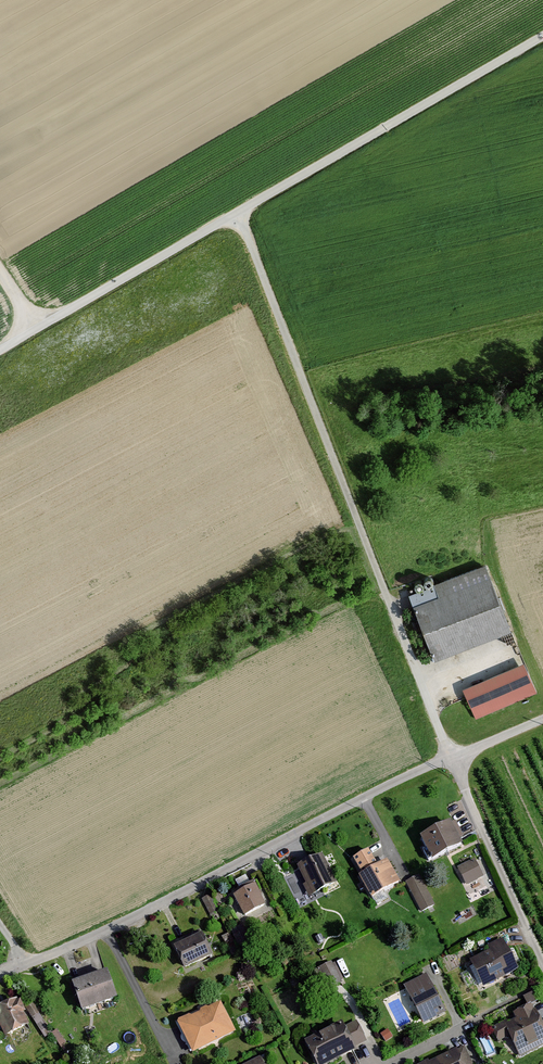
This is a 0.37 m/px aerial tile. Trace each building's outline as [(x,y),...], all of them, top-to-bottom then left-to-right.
[(429,663),(508,633),(483,565),(429,585),(434,597),(408,606),(429,663)] [(472,721),(534,695),(521,663),(459,689),(472,721)] [(424,864),(455,847),(442,823),(411,840),(424,864)] [(381,861),(371,866),(364,852),(347,862),(355,876),(352,877),(366,901),(394,884),(381,861)] [(306,899),(331,887),(316,857),(292,869),(306,899)] [(462,888),(480,879),(471,860),(453,868),(462,888)] [(419,915),(431,908),(415,878),(403,884),(419,915)] [(243,918),(264,907),(252,884),(231,894),(243,918)] [(178,972),(209,958),(198,933),(167,947),(178,972)] [(483,947),(486,953),(465,963),(478,991),(514,973),(498,940),(483,947)] [(322,994),(339,986),(328,964),(311,973),(322,994)] [(76,1013),(111,1000),(102,974),(66,986),(76,1013)] [(419,1028),(443,1016),(422,975),(398,987),(419,1028)] [(0,1010),(0,1026),(6,1040),(32,1029),(20,1002),(0,1010)] [(194,1055),(235,1035),(219,1002),(178,1021),(194,1055)] [(506,1039),(514,1056),(542,1042),(542,1033),(534,1014),(530,1016),(526,1007),(508,1015),(512,1024),(501,1029),(501,1030),(491,1034),(495,1044),(506,1039)] [(338,1030),(335,1024),(299,1042),(311,1063),(329,1063),(350,1053),(349,1051),(364,1044),(353,1022),(338,1030)] [(460,1046),(425,1063),(469,1063),(460,1046)]
